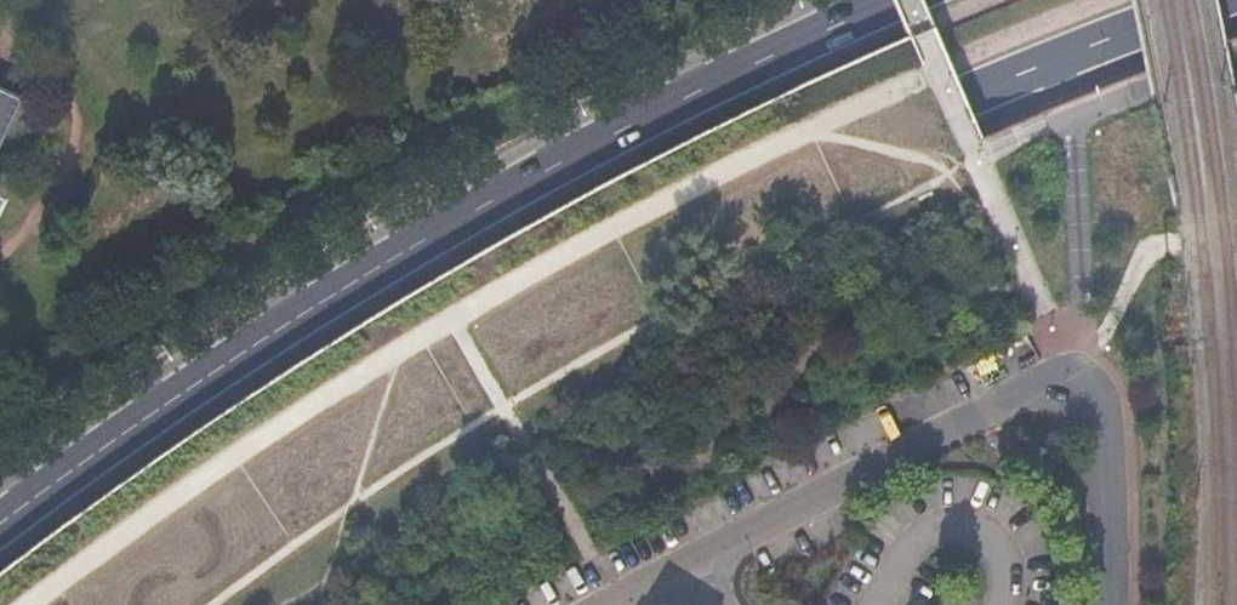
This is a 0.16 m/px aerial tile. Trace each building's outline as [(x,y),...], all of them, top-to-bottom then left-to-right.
[(984,140),(1108,89),(1099,68),(975,118),(984,140)] [(23,87),(0,77),(0,136),(23,87)]
